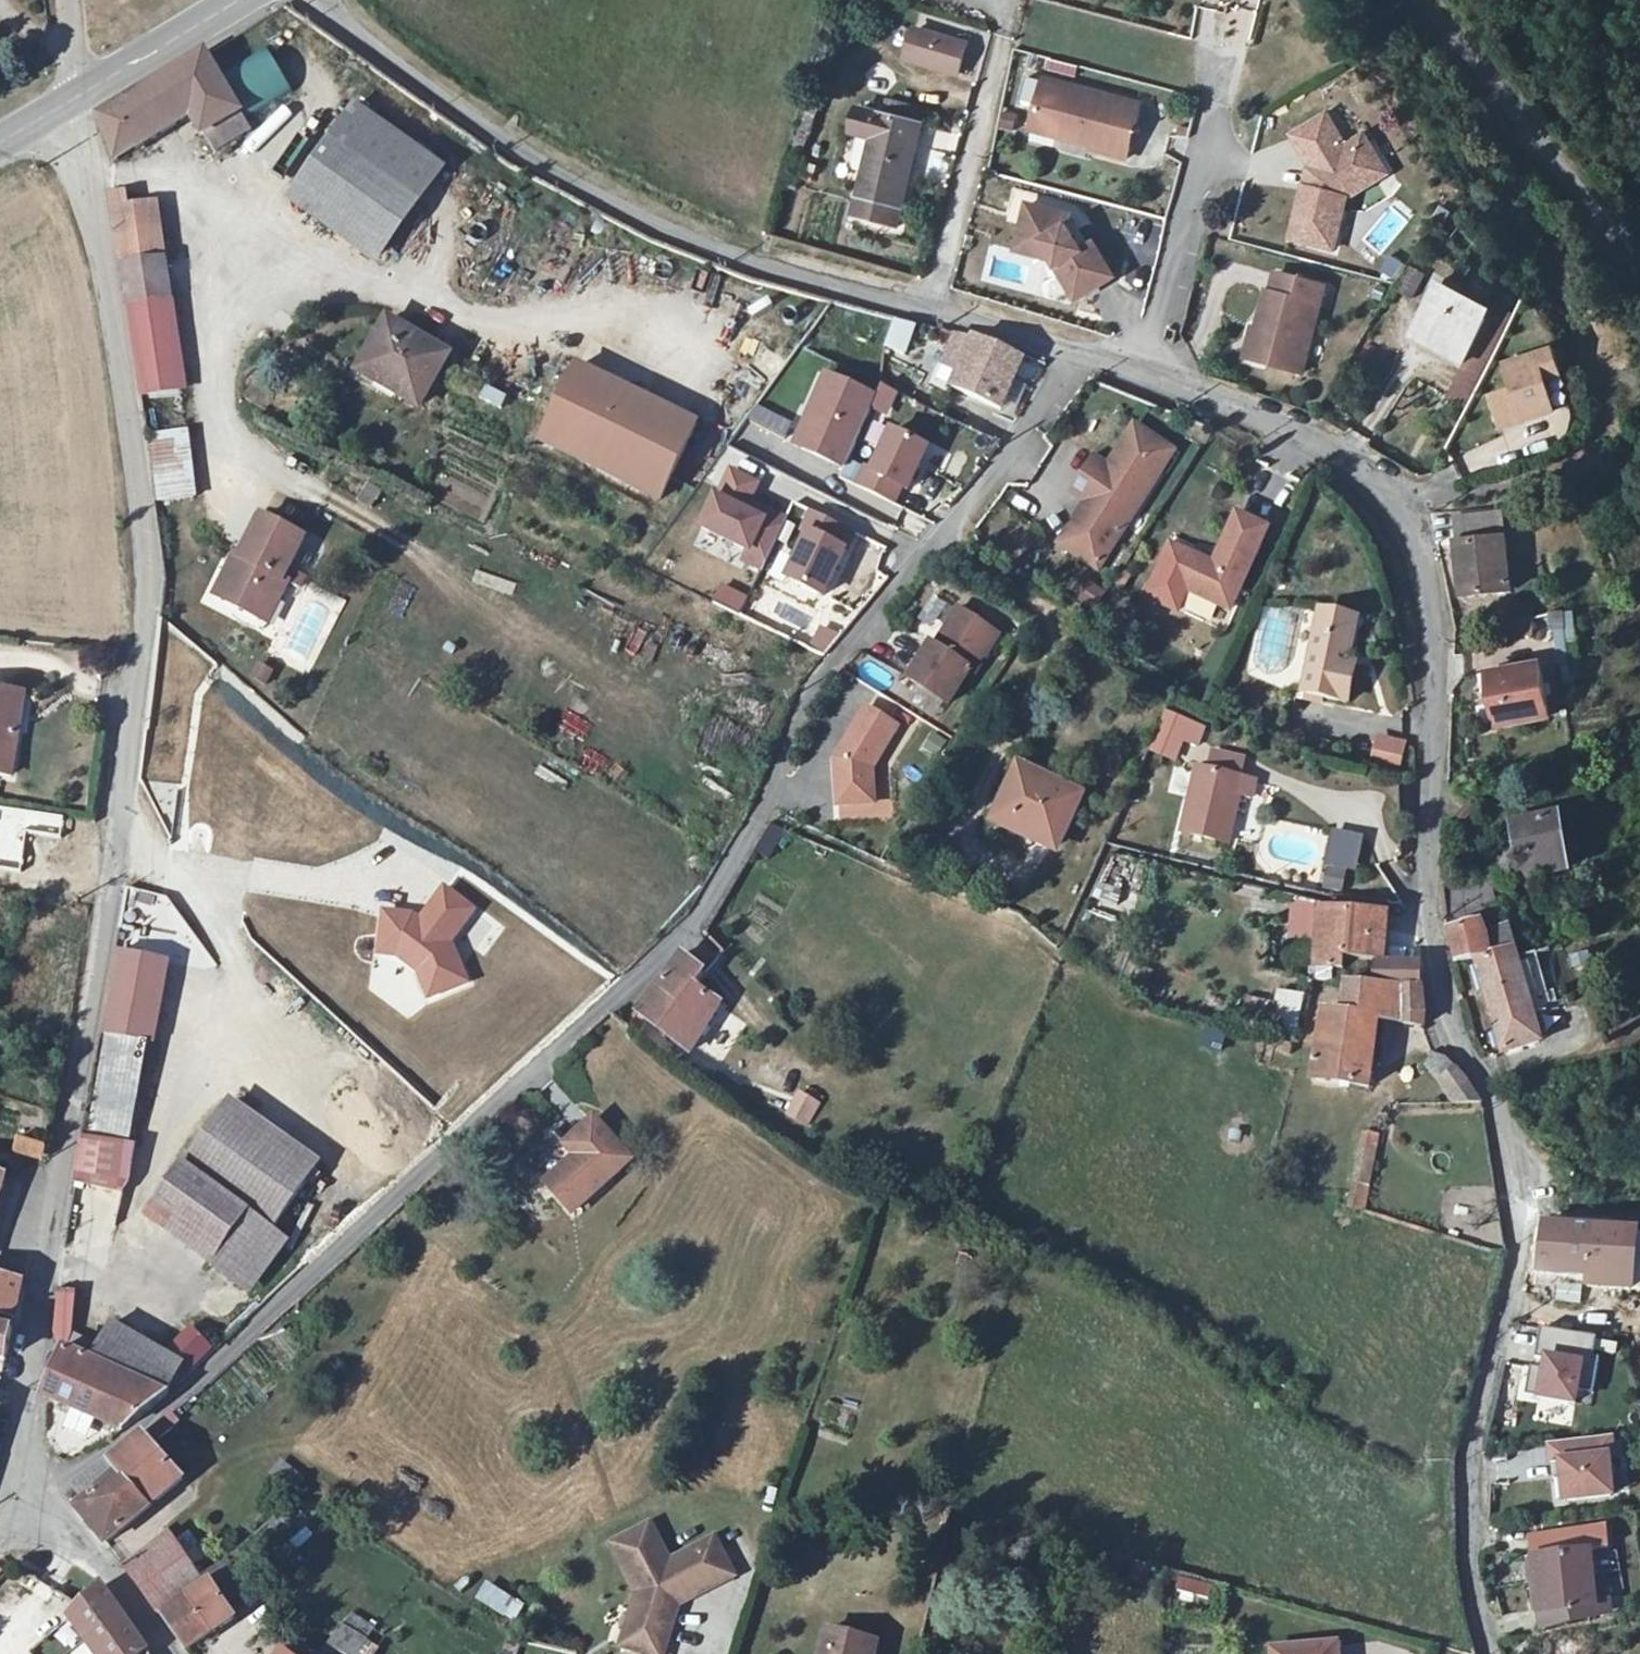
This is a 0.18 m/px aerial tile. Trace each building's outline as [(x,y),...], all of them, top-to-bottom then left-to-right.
[(909,58),(963,75),(972,46),(917,29),(909,58)] [(244,105),(287,89),(272,50),(229,67),(244,105)] [(205,137),(206,136),(216,152),(252,131),(206,54),(99,119),(116,163),(193,116),(205,137)] [(1138,107),(1042,82),(1031,124),(1090,140),(1087,151),(1124,160),(1138,107)] [(355,106),(331,141),(420,204),(444,169),(355,106)] [(267,113),(256,138),(280,149),(291,123),(267,113)] [(922,126),(880,115),(859,197),(902,208),(922,126)] [(1326,120),(1294,137),(1313,170),(1306,173),(1313,183),(1310,193),(1302,191),(1289,241),(1331,252),(1344,202),(1378,182),(1355,145),(1344,151),(1326,120)] [(1363,140),(1355,145),(1378,182),(1385,178),(1363,140)] [(386,252),(420,204),(331,141),(297,189),(386,252)] [(109,196),(125,306),(170,300),(165,259),(160,259),(156,232),(133,235),(129,207),(126,207),(125,194),(109,196)] [(1022,207),(1013,237),(1036,244),(1033,258),(1047,262),(1069,301),(1107,278),(1088,245),(1075,253),(1061,229),(1064,218),(1022,207)] [(1453,212),(1443,207),(1433,223),(1443,228),(1453,212)] [(1013,237),(1010,252),(1033,258),(1036,244),(1013,237)] [(1398,280),(1401,258),(1384,255),(1380,277),(1398,280)] [(1410,299),(1425,276),(1409,265),(1393,288),(1410,299)] [(1303,370),(1327,285),(1279,271),(1273,290),(1269,289),(1256,336),(1251,334),(1246,354),(1303,370)] [(1488,321),(1438,295),(1415,339),(1465,365),(1488,321)] [(170,300),(125,306),(131,341),(175,334),(170,300)] [(1467,408),(1515,317),(1496,307),(1488,321),(1465,365),(1448,398),(1467,408)] [(892,316),(883,348),(906,355),(916,323),(892,316)] [(388,320),(362,363),(402,387),(398,394),(419,407),(448,356),(388,320)] [(175,334),(131,341),(134,361),(178,355),(175,334)] [(952,388),(1001,410),(1014,382),(1023,362),(973,339),(956,334),(943,364),(959,371),(952,388)] [(1546,381),(1562,376),(1554,352),(1538,357),(1539,360),(1508,369),(1515,391),(1518,390),(1527,421),(1555,413),(1546,381)] [(178,355),(134,361),(137,381),(181,374),(178,355)] [(577,361),(540,436),(658,495),(696,419),(577,361)] [(402,387),(362,363),(358,371),(398,394),(402,387)] [(952,387),(959,371),(943,364),(936,380),(952,387)] [(877,400),(828,377),(813,410),(818,412),(802,448),(844,467),(877,400)] [(1014,382),(1001,410),(1014,416),(1027,387),(1014,382)] [(484,384),(478,398),(500,407),(506,394),(484,384)] [(818,412),(813,410),(796,445),(802,448),(818,412)] [(1096,479),(1082,501),(1091,507),(1075,532),(1110,554),(1174,454),(1136,429),(1109,469),(1108,471),(1113,473),(1106,485),(1096,479)] [(187,433),(146,437),(154,503),(195,498),(187,433)] [(929,452),(894,435),(875,473),(868,470),(859,488),(893,505),(902,489),(908,492),(929,452)] [(1073,495),(1082,501),(1096,479),(1106,485),(1113,473),(1108,471),(1109,469),(1095,461),(1073,495)] [(703,528),(750,552),(746,561),(763,570),(788,521),(770,512),(767,517),(747,507),(745,512),(718,499),(703,528)] [(747,507),(767,517),(770,512),(750,502),(747,507)] [(845,529),(813,513),(804,532),(810,535),(788,579),(822,596),(845,552),(835,547),(845,529)] [(1215,565),(1191,555),(1178,584),(1232,609),(1268,529),(1238,515),(1215,565)] [(1502,515),(1454,519),(1462,597),(1511,592),(1502,515)] [(269,597),(280,603),(291,582),(302,589),(307,579),(290,569),(306,540),(260,516),(234,565),(236,579),(226,599),(259,616),(269,597)] [(1110,554),(1075,532),(1065,547),(1100,570),(1110,554)] [(236,579),(234,565),(218,595),(226,599),(236,579)] [(270,622),(280,603),(269,597),(259,616),(270,622)] [(909,678),(949,705),(967,678),(970,678),(973,679),(988,657),(979,650),(991,632),(960,611),(941,638),(946,641),(940,650),(931,644),(909,678)] [(1355,667),(1347,665),(1357,621),(1320,613),(1303,693),(1347,703),(1355,667)] [(1565,630),(1565,613),(1556,613),(1551,613),(1551,630),(1556,630),(1565,630)] [(1533,636),(1533,630),(1533,618),(1511,618),(1511,633),(1511,636),(1533,636)] [(1541,665),(1488,674),(1497,727),(1550,718),(1541,665)] [(17,695),(0,692),(0,775),(11,777),(19,728),(12,727),(17,695)] [(24,696),(17,695),(12,727),(19,728),(24,696)] [(900,729),(866,708),(834,759),(837,809),(876,807),(875,773),(900,729)] [(1178,758),(1193,726),(1166,714),(1149,750),(1174,761),(1175,758),(1178,758)] [(1200,729),(1193,726),(1178,758),(1185,762),(1200,729)] [(1371,761),(1404,763),(1405,738),(1373,737),(1371,761)] [(1022,760),(1007,792),(1010,794),(998,822),(1055,849),(1079,799),(1044,782),(1048,773),(1022,760)] [(1255,783),(1196,769),(1181,832),(1229,844),(1234,827),(1231,826),(1238,797),(1251,800),(1255,783)] [(24,832),(60,836),(62,816),(0,808),(0,866),(20,868),(24,832)] [(1551,820),(1512,827),(1519,872),(1558,867),(1551,820)] [(775,854),(782,829),(767,825),(760,850),(775,854)] [(1356,871),(1363,834),(1329,828),(1318,886),(1342,891),(1346,869),(1356,871)] [(1489,880),(1443,891),(1442,892),(1445,923),(1496,912),(1489,880)] [(443,886),(421,914),(383,909),(378,952),(401,954),(416,967),(428,994),(465,979),(450,940),(474,909),(443,886)] [(1343,959),(1366,961),(1384,962),(1388,914),(1320,909),(1316,969),(1330,969),(1343,970),(1343,959)] [(1450,932),(1455,953),(1457,961),(1457,963),(1478,961),(1515,951),(1509,932),(1485,938),(1480,924),(1450,932)] [(1515,951),(1478,961),(1503,1054),(1539,1042),(1533,1018),(1517,960),(1515,951)] [(1457,961),(1455,953),(1449,954),(1450,962),(1457,961)] [(124,954),(108,1037),(146,1044),(147,1044),(162,962),(124,954)] [(637,1011),(671,1038),(686,1018),(703,1031),(720,1005),(694,985),(704,973),(683,955),(637,1011)] [(1343,959),(1343,970),(1366,971),(1366,961),(1343,959)] [(1377,965),(1376,986),(1401,989),(1419,988),(1419,965),(1377,965)] [(1401,989),(1376,986),(1346,984),(1344,1014),(1325,1011),(1318,1049),(1312,1082),(1369,1089),(1378,1022),(1424,1028),(1424,1024),(1423,1022),(1423,1020),(1423,1018),(1423,1016),(1424,1014),(1421,987),(1419,988),(1401,989)] [(1277,987),(1269,1024),(1296,1030),(1304,993),(1277,987)] [(1542,991),(1544,1030),(1565,1030),(1564,990),(1542,991)] [(686,1018),(671,1038),(690,1053),(703,1031),(686,1018)] [(146,1044),(108,1037),(90,1138),(127,1145),(146,1044)] [(1455,1104),(1480,1104),(1463,1078),(1447,1059),(1445,1059),(1442,1059),(1440,1058),(1438,1058),(1435,1056),(1433,1055),(1426,1068),(1440,1081),(1455,1103),(1455,1104)] [(797,1090),(785,1117),(811,1128),(823,1101),(797,1090)] [(227,1106),(184,1165),(247,1211),(276,1232),(316,1170),(227,1106)] [(595,1121),(574,1139),(585,1151),(575,1160),(547,1185),(572,1213),(631,1160),(595,1121)] [(1367,1209),(1378,1132),(1360,1130),(1350,1206),(1367,1209)] [(46,1147),(18,1139),(15,1153),(43,1161),(46,1147)] [(585,1151),(574,1139),(567,1146),(568,1152),(575,1160),(585,1151)] [(95,1143),(80,1140),(76,1165),(91,1168),(95,1143)] [(247,1211),(184,1165),(152,1209),(215,1255),(247,1211)] [(76,1187),(65,1258),(108,1264),(119,1194),(76,1187)] [(276,1232),(247,1211),(209,1264),(237,1285),(276,1232)] [(1604,1286),(1602,1298),(1615,1299),(1622,1233),(1542,1225),(1537,1274),(1587,1278),(1604,1286)] [(0,1277),(0,1315),(14,1319),(23,1283),(0,1277)] [(69,1307),(56,1306),(54,1320),(67,1321),(69,1307)] [(196,1364),(214,1345),(189,1323),(171,1342),(196,1364)] [(133,1380),(149,1346),(113,1325),(102,1348),(107,1350),(100,1365),(133,1380)] [(6,1361),(12,1329),(0,1326),(0,1360),(6,1361)] [(1597,1340),(1541,1330),(1535,1359),(1547,1361),(1545,1371),(1530,1368),(1525,1396),(1575,1405),(1578,1392),(1594,1395),(1600,1360),(1594,1359),(1597,1340)] [(107,1350),(102,1348),(73,1333),(63,1356),(43,1398),(122,1432),(165,1396),(173,1382),(177,1386),(194,1371),(183,1364),(180,1364),(149,1346),(133,1380),(100,1365),(107,1350)] [(152,1445),(178,1423),(169,1413),(144,1435),(95,1472),(94,1471),(75,1487),(84,1500),(76,1507),(106,1544),(183,1480),(152,1445)] [(1616,1441),(1553,1447),(1555,1467),(1566,1466),(1567,1480),(1569,1503),(1616,1498),(1613,1461),(1618,1461),(1616,1441)] [(1566,1466),(1555,1467),(1557,1481),(1567,1480),(1566,1466)] [(1528,1537),(1531,1560),(1538,1614),(1539,1614),(1596,1607),(1589,1552),(1598,1551),(1607,1549),(1604,1527),(1528,1537)] [(633,1653),(667,1653),(678,1616),(733,1587),(713,1550),(669,1574),(649,1537),(612,1557),(638,1605),(633,1624),(641,1627),(633,1653)] [(203,1583),(171,1538),(126,1570),(159,1613),(184,1598),(203,1583)] [(240,1550),(227,1562),(234,1573),(249,1563),(240,1550)] [(1589,1552),(1596,1607),(1605,1606),(1598,1551),(1589,1552)] [(1538,1614),(1531,1560),(1526,1561),(1533,1615),(1538,1614)] [(234,1573),(227,1562),(205,1582),(207,1585),(210,1584),(231,1614),(253,1600),(234,1573)] [(1181,1577),(1176,1600),(1207,1607),(1213,1584),(1181,1577)] [(471,1596),(514,1621),(525,1603),(482,1578),(471,1596)] [(210,1584),(207,1585),(188,1599),(213,1635),(235,1619),(231,1614),(210,1584)] [(148,1652),(102,1587),(81,1608),(70,1618),(96,1653),(149,1653),(148,1652)] [(213,1635),(188,1599),(163,1617),(187,1652),(213,1635)] [(1543,1632),(1611,1617),(1609,1605),(1605,1606),(1596,1607),(1539,1614),(1543,1632)] [(641,1627),(633,1624),(624,1653),(633,1653),(641,1627)] [(340,1625),(329,1646),(343,1653),(359,1653),(367,1641),(340,1625)] [(876,1643),(826,1631),(821,1653),(873,1653),(876,1643)] [(1336,1646),(1271,1651),(1271,1653),(1337,1653),(1336,1646)]
